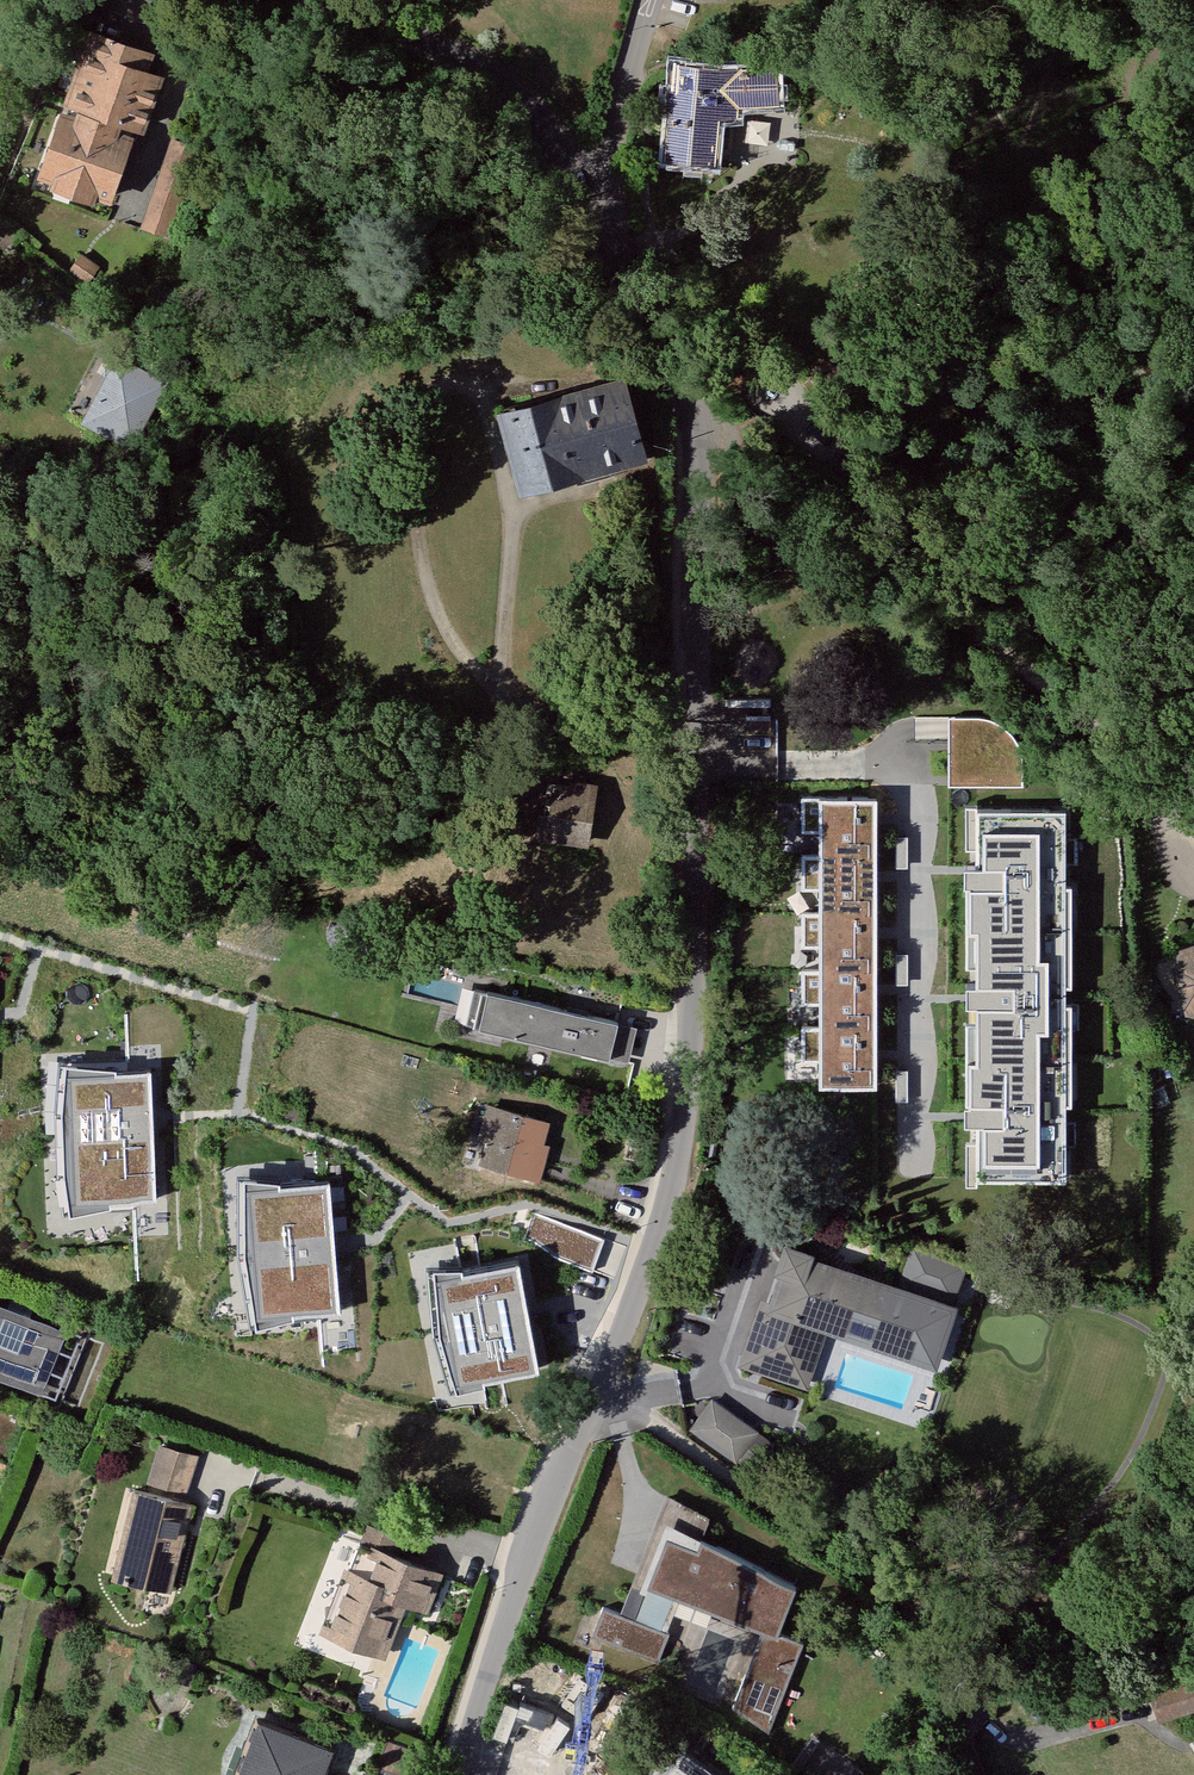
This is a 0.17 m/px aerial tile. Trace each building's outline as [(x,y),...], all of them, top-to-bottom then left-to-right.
[(141,132),(160,75),(146,69),(152,51),(86,29),(62,104),(75,109),(139,131),(141,132)] [(737,71),(672,64),(664,161),(715,163),(718,118),(738,117),(738,107),(778,106),(775,68),(737,71)] [(139,131),(75,109),(73,115),(58,110),(35,175),(50,180),(48,186),(91,201),(93,196),(107,201),(129,140),(135,142),(139,131)] [(199,146),(172,137),(140,227),(167,237),(199,146)] [(97,266),(77,253),(65,271),(85,284),(97,266)] [(166,381),(115,353),(79,420),(131,447),(166,381)] [(653,460),(629,374),(499,410),(523,495),(653,460)] [(980,720),(950,720),(950,787),(1022,788),(1022,761),(1019,751),(1015,742),(1010,735),(1003,728),(995,724),(988,721),(980,720)] [(591,846),(599,784),(547,777),(539,839),(591,846)] [(873,799),(801,798),(801,835),(819,835),(819,855),(803,855),(802,890),(818,890),(818,912),(802,912),(802,949),(820,949),(820,970),(802,970),(802,1004),(819,1004),(819,1026),(802,1026),(802,1063),(820,1063),(820,1086),(872,1086),(873,799)] [(1180,823),(1193,835),(1193,807),(1180,823)] [(1067,1184),(1067,813),(979,813),(978,1184),(1067,1184)] [(1191,942),(1177,947),(1169,963),(1183,1012),(1193,1014),(1193,943),(1191,942)] [(626,1060),(635,1023),(477,986),(469,1023),(626,1060)] [(149,1074),(67,1078),(74,1208),(155,1204),(149,1074)] [(541,1140),(547,1118),(484,1100),(474,1137),(480,1138),(475,1159),(538,1177),(547,1142),(541,1140)] [(329,1185),(248,1192),(259,1321),(341,1314),(329,1185)] [(541,1212),(533,1236),(596,1256),(604,1232),(541,1212)] [(963,1268),(914,1252),(902,1285),(952,1302),(963,1268)] [(802,1281),(806,1266),(808,1259),(788,1254),(782,1275),(802,1281)] [(518,1266),(437,1282),(457,1390),(538,1374),(518,1266)] [(950,1311),(806,1266),(802,1281),(782,1275),(769,1315),(821,1331),(933,1367),(950,1311)] [(64,1336),(0,1311),(0,1367),(45,1385),(64,1336)] [(821,1331),(769,1315),(764,1311),(747,1365),(804,1383),(821,1331)] [(742,1419),(710,1397),(688,1428),(719,1451),(721,1448),(741,1421),(742,1419)] [(3,1407),(0,1414),(0,1464),(13,1469),(32,1419),(3,1407)] [(755,1432),(741,1421),(721,1448),(736,1459),(755,1432)] [(755,1432),(736,1459),(753,1471),(772,1443),(755,1432)] [(155,1439),(141,1487),(183,1497),(196,1453),(155,1439)] [(168,1588),(190,1499),(183,1497),(141,1487),(130,1484),(108,1574),(168,1588)] [(699,1555),(704,1542),(711,1520),(668,1499),(622,1617),(637,1623),(668,1544),(699,1555)] [(395,1537),(365,1525),(325,1627),(381,1649),(402,1596),(423,1604),(437,1569),(390,1551),(395,1537)] [(779,1637),(795,1592),(704,1542),(699,1555),(668,1544),(637,1623),(622,1617),(604,1610),(592,1637),(656,1662),(679,1603),(762,1636),(734,1708),(769,1735),(802,1647),(779,1637)] [(255,1714),(233,1774),(318,1774),(330,1742),(255,1714)]
